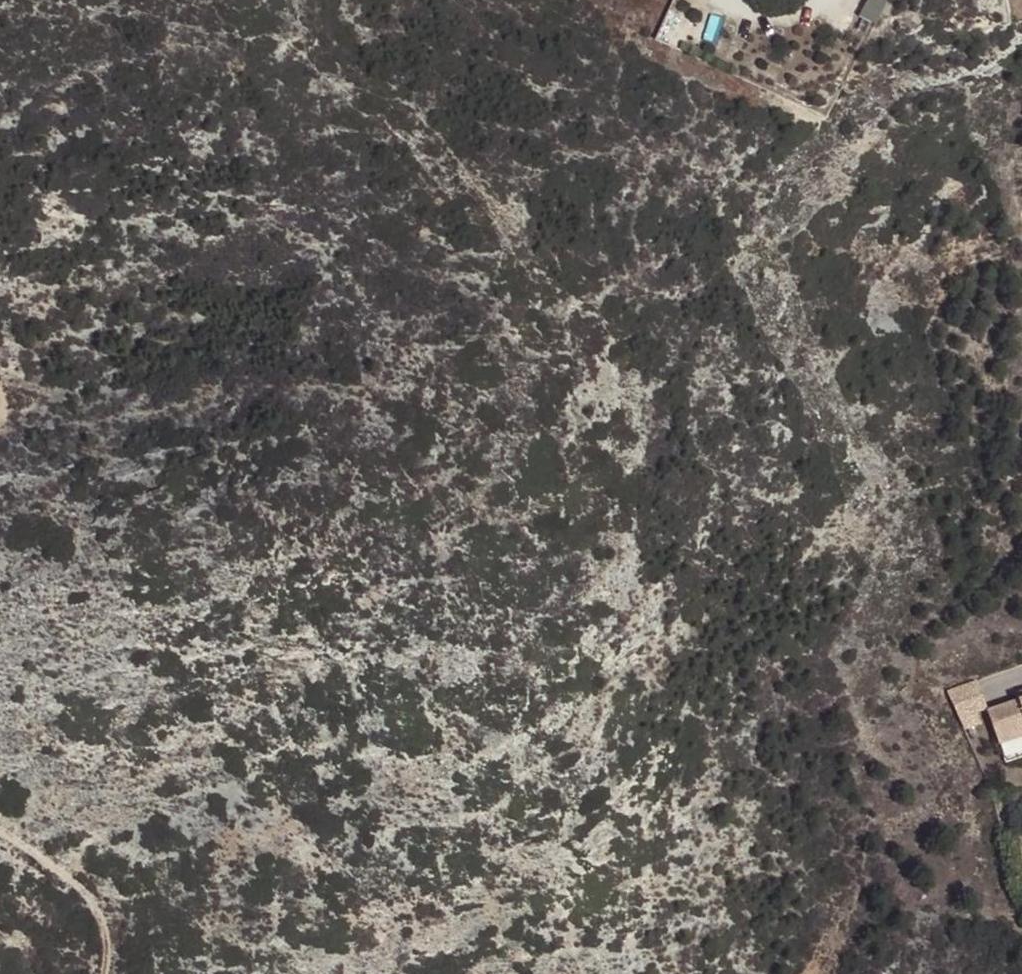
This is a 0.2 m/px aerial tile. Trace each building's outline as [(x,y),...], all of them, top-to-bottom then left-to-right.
[(1017,701),(989,711),(997,734),(1019,726),(1021,736),(1021,699),(1017,701)] [(1019,726),(997,734),(1001,743),(1021,736),(1019,726)]
